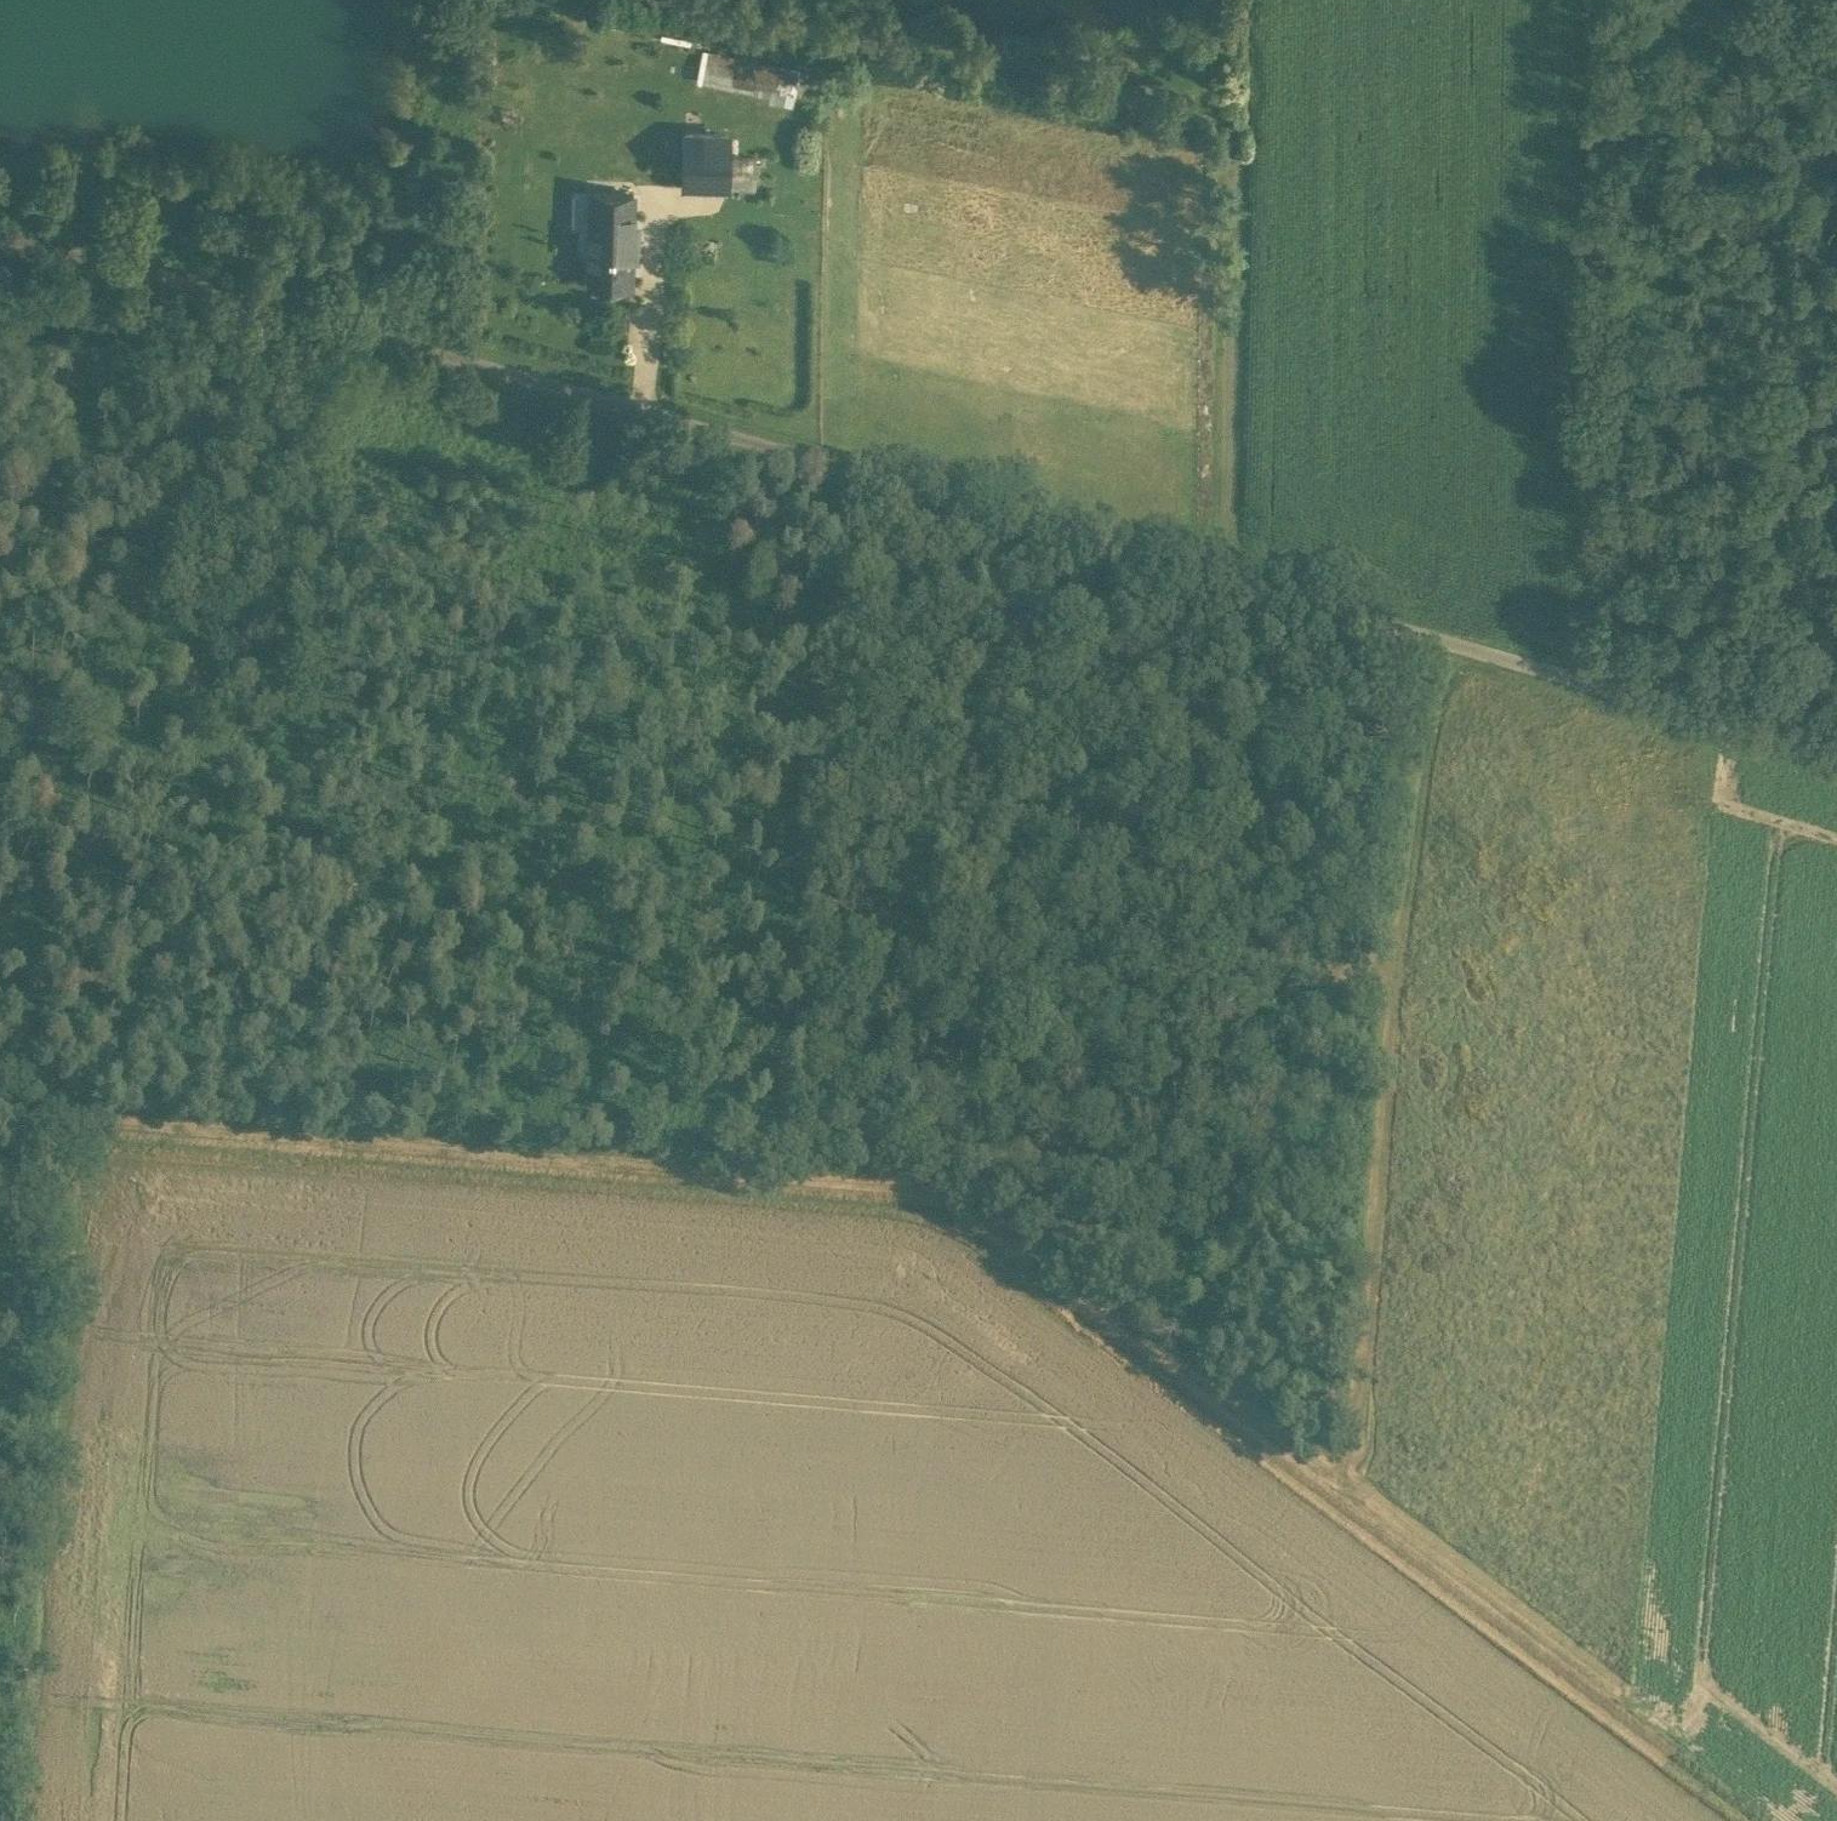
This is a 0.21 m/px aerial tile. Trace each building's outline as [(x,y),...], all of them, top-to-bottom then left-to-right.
[(707,45),(702,67),(793,88),(798,66),(707,45)] [(728,132),(686,131),(684,184),(726,185),(726,155),(727,155),(728,132)] [(727,155),(726,155),(726,185),(756,186),(757,156),(727,155)] [(634,192),(592,191),(591,231),(633,232),(634,192)] [(633,232),(591,231),(590,284),(631,285),(633,232)]
